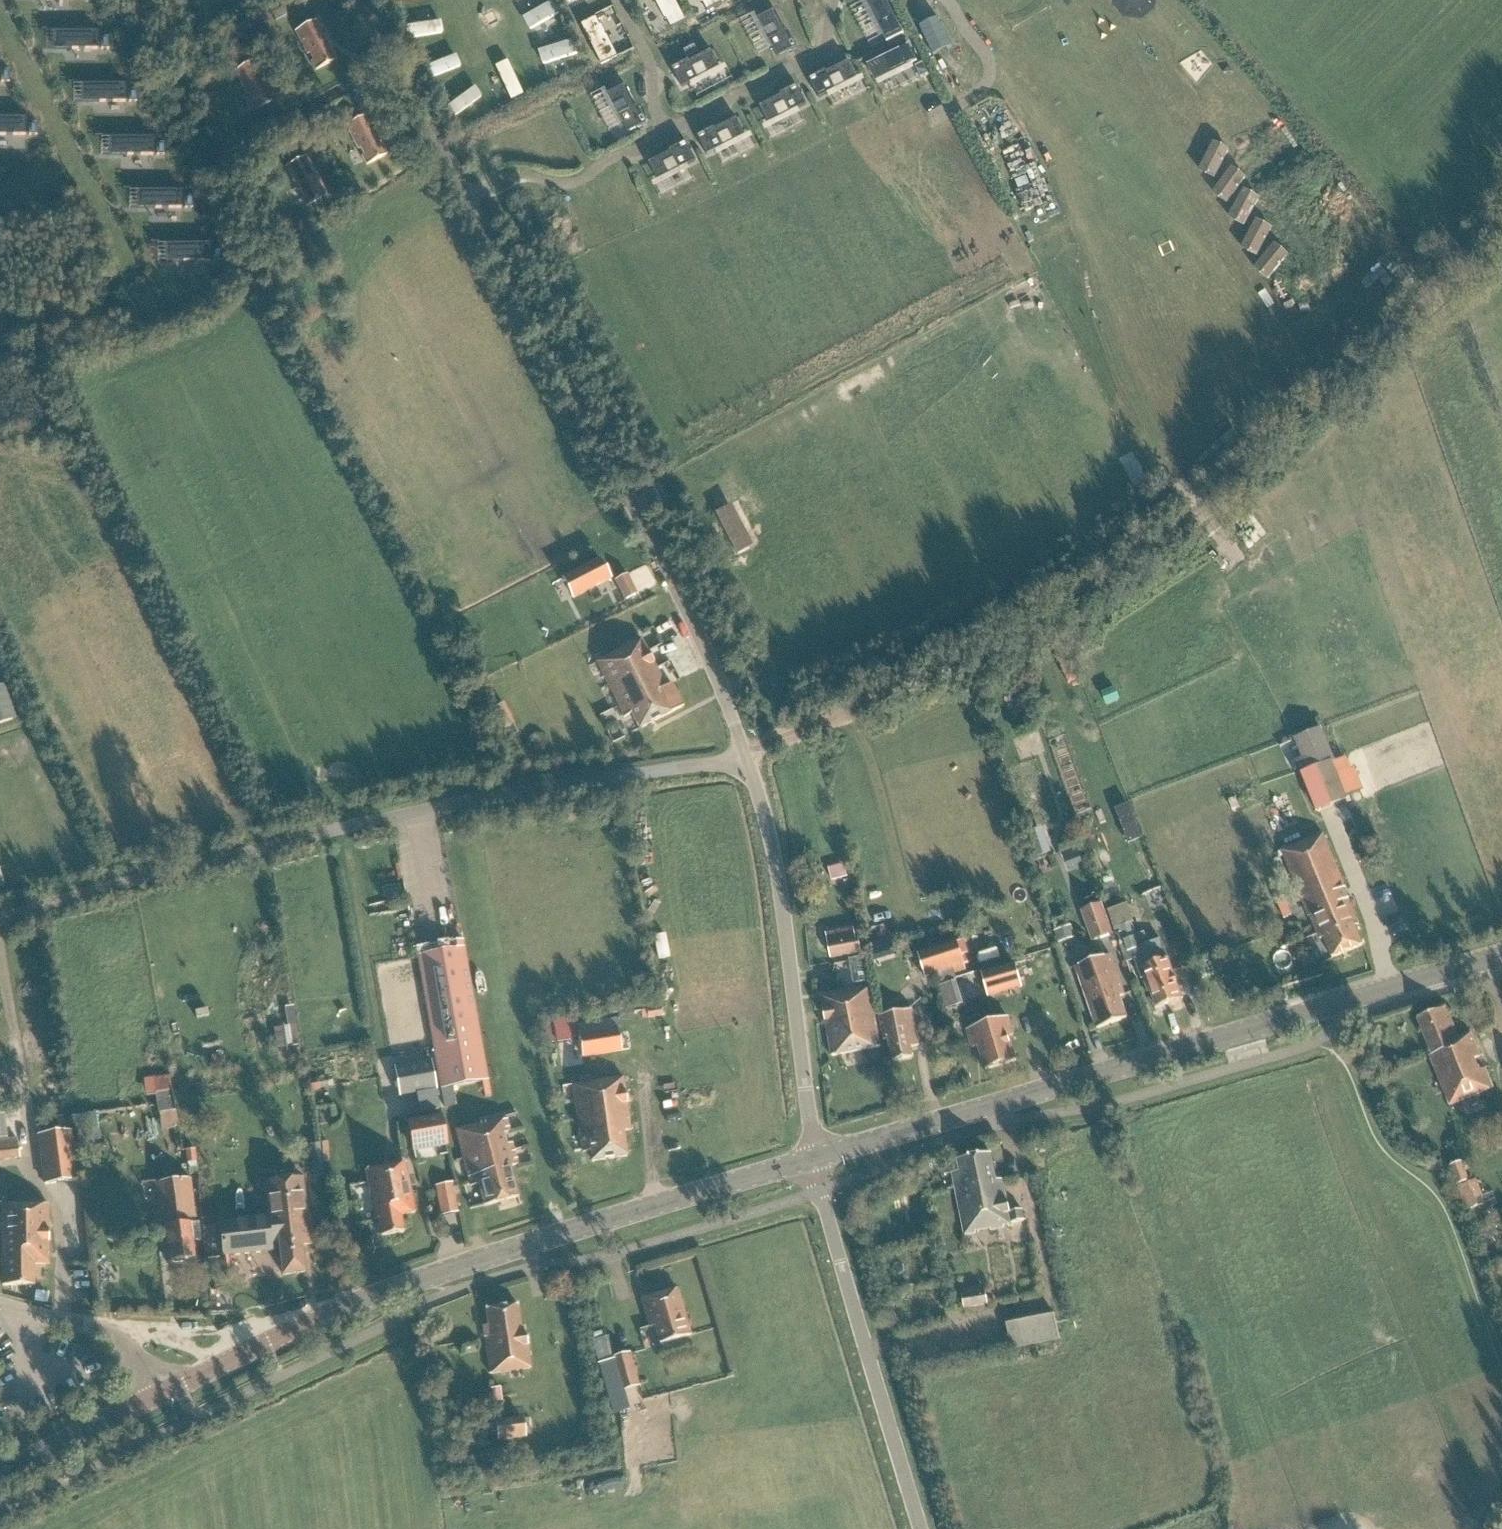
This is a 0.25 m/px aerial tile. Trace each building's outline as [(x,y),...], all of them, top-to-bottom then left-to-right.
[(570,3),(576,16),(606,3),(605,0),(578,0),(570,3)] [(686,24),(674,0),(653,0),(666,24),(667,23),(671,31),(686,24)] [(722,6),(718,0),(699,0),(702,6),(703,6),(707,13),(722,6)] [(886,0),(873,0),(867,3),(887,45),(904,36),(886,0)] [(557,16),(550,3),(520,19),(525,32),(557,16)] [(634,51),(613,8),(594,17),(600,29),(602,29),(617,60),(634,51)] [(283,9),(271,15),(275,22),(287,16),(283,9)] [(786,34),(775,13),(758,21),(778,59),(796,49),(787,33),(786,34)] [(934,58),(953,49),(939,20),(920,29),(934,58)] [(336,60),(316,21),(295,32),(316,71),(336,60)] [(442,25),(405,28),(405,42),(442,39),(442,25)] [(52,50),(97,50),(97,33),(52,33),(52,50)] [(109,38),(101,38),(101,50),(109,50),(109,38)] [(578,55),(574,42),(539,52),(542,66),(578,55)] [(876,85),(918,64),(910,47),(867,68),(876,85)] [(682,89),(719,70),(711,54),(689,65),(688,64),(672,72),(682,89)] [(461,69),(455,58),(422,71),(426,84),(461,69)] [(275,100),(255,62),(234,72),(255,111),(275,100)] [(819,100),(858,81),(849,64),(827,75),(826,74),(810,82),(819,100)] [(509,65),(499,70),(513,100),(525,95),(509,65)] [(929,76),(923,65),(916,69),(922,80),(929,76)] [(9,71),(1,71),(1,83),(9,83),(9,71)] [(26,92),(30,103),(50,95),(46,84),(26,92)] [(79,103),(124,103),(124,86),(79,86),(79,103)] [(624,88),(607,97),(627,136),(647,126),(638,109),(636,110),(624,88)] [(483,100),(474,89),(449,110),(455,119),(483,100)] [(769,126),(806,107),(797,89),(782,97),(782,99),(761,110),(769,126)] [(137,91),(129,91),(129,103),(137,103),(137,91)] [(331,109),(322,114),(329,127),(338,122),(331,109)] [(367,166),(387,155),(367,116),(347,127),(367,166)] [(24,136),(24,119),(0,119),(0,136),(24,136)] [(707,158),(746,139),(737,122),(715,133),(714,131),(698,139),(707,158)] [(29,124),(29,136),(37,136),(37,124),(29,124)] [(107,156),(152,156),(152,139),(107,139),(107,156)] [(165,144),(156,144),(157,156),(165,156),(165,144)] [(657,183),(695,164),(686,145),(669,154),(670,156),(649,166),(657,183)] [(270,156),(258,162),(264,173),(275,167),(270,156)] [(307,207),(327,196),(306,157),(286,168),(307,207)] [(135,209),(180,209),(180,192),(135,192),(135,209)] [(193,197),(185,197),(185,209),(193,209),(193,197)] [(164,262),(209,262),(209,245),(164,245),(164,262)] [(220,250),(212,250),(213,262),(221,262),(220,250)] [(131,295),(167,278),(159,262),(123,279),(131,295)] [(715,513),(735,557),(753,549),(732,505),(715,513)] [(600,560),(563,579),(573,599),(610,580),(600,560)] [(637,594),(628,575),(614,581),(624,601),(637,594)] [(684,707),(672,684),(666,688),(653,663),(647,666),(642,656),(648,653),(641,640),(596,663),(624,718),(631,715),(639,730),(684,707)] [(1301,759),(1291,763),(1295,772),(1299,770),(1317,812),(1347,800),(1346,799),(1361,793),(1351,770),(1349,771),(1343,758),(1336,761),(1322,728),(1292,740),(1298,752),(1301,759)] [(1034,833),(1038,860),(1050,858),(1046,831),(1034,833)] [(1332,959),(1363,946),(1354,927),(1358,925),(1343,889),(1345,888),(1322,834),(1281,852),(1309,918),(1310,917),(1320,940),(1324,939),(1332,959)] [(829,869),(832,881),(847,878),(845,865),(829,869)] [(1141,901),(1147,919),(1161,914),(1169,939),(1176,936),(1168,912),(1167,912),(1161,894),(1141,901)] [(1114,934),(1102,904),(1081,912),(1092,942),(1114,934)] [(1146,978),(1157,1008),(1182,999),(1161,941),(1148,945),(1144,934),(1135,937),(1125,906),(1109,912),(1133,983),(1146,978)] [(1068,928),(1065,917),(1053,921),(1060,944),(1074,939),(1070,927),(1068,928)] [(854,929),(827,934),(831,959),(861,953),(858,939),(856,939),(854,929)] [(894,936),(866,943),(871,964),(899,957),(894,936)] [(441,1090),(453,1087),(487,1081),(462,941),(448,944),(449,951),(417,957),(441,1090)] [(959,974),(966,971),(957,942),(919,954),(926,977),(956,967),(959,974)] [(1098,1030),(1127,1019),(1120,999),(1125,997),(1110,956),(1075,969),(1098,1030)] [(864,958),(852,959),(854,982),(866,981),(864,958)] [(988,997),(1021,988),(1015,965),(982,974),(988,997)] [(870,988),(847,992),(844,993),(843,989),(838,990),(839,994),(822,997),(833,1057),(880,1048),(870,988)] [(1289,1001),(1287,995),(1275,998),(1277,1004),(1289,1001)] [(1446,1008),(1418,1018),(1432,1056),(1430,1057),(1450,1106),(1493,1089),(1485,1069),(1479,1072),(1475,1060),(1480,1057),(1471,1034),(1458,1039),(1446,1008)] [(661,1009),(647,1011),(648,1018),(648,1019),(662,1017),(661,1009)] [(893,1062),(914,1058),(912,1048),(917,1047),(910,1010),(879,1016),(881,1027),(880,1027),(881,1032),(882,1032),(884,1040),(889,1040),(893,1062)] [(622,1051),(616,1018),(576,1025),(578,1033),(580,1045),(582,1058),(622,1051)] [(979,1047),(986,1071),(1017,1061),(1009,1038),(1014,1037),(1008,1018),(967,1030),(973,1049),(979,1047)] [(575,1020),(554,1023),(557,1043),(558,1045),(570,1043),(569,1038),(577,1037),(575,1020)] [(276,1050),(299,1047),(297,1026),(274,1029),(276,1050)] [(437,1091),(431,1061),(394,1068),(400,1098),(437,1091)] [(592,1162),(627,1157),(623,1132),(631,1131),(623,1077),(586,1083),(586,1079),(580,1080),(581,1084),(572,1085),(582,1154),(590,1152),(592,1162)] [(445,1108),(458,1106),(453,1087),(441,1090),(445,1108)] [(171,1093),(156,1095),(159,1115),(174,1113),(171,1093)] [(508,1145),(505,1133),(510,1132),(506,1117),(456,1130),(472,1189),(479,1187),(484,1207),(518,1198),(512,1175),(516,1174),(515,1171),(514,1166),(519,1165),(513,1144),(508,1145)] [(409,1125),(414,1152),(444,1147),(439,1119),(409,1125)] [(45,1184),(77,1180),(70,1131),(38,1135),(45,1184)] [(0,1143),(0,1161),(20,1158),(17,1140),(0,1143)] [(1040,1151),(1040,1154),(1046,1153),(1045,1141),(1029,1143),(1031,1152),(1040,1151)] [(194,1150),(186,1151),(188,1164),(196,1163),(194,1150)] [(991,1155),(958,1161),(960,1172),(953,1174),(965,1236),(976,1234),(976,1232),(990,1229),(990,1231),(1004,1228),(1004,1226),(1008,1225),(1008,1227),(1013,1226),(1013,1224),(1024,1221),(1022,1211),(1010,1213),(1003,1180),(997,1182),(991,1155)] [(1462,1162),(1449,1167),(1456,1186),(1469,1181),(1462,1162)] [(378,1221),(381,1238),(404,1233),(400,1216),(415,1214),(405,1165),(365,1173),(374,1221),(378,1221)] [(191,1179),(155,1183),(158,1202),(152,1203),(153,1207),(158,1207),(161,1228),(157,1229),(157,1234),(166,1233),(169,1263),(196,1260),(194,1242),(201,1242),(199,1224),(196,1224),(191,1179)] [(283,1276),(305,1274),(302,1248),(314,1246),(313,1233),(325,1232),(323,1213),(307,1215),(303,1179),(264,1183),(268,1218),(220,1223),(224,1257),(271,1252),(270,1245),(279,1244),(283,1276)] [(1456,1188),(1465,1211),(1478,1206),(1470,1183),(1456,1188)] [(436,1187),(442,1216),(458,1213),(452,1184),(436,1187)] [(4,1231),(3,1286),(35,1287),(35,1265),(50,1265),(50,1259),(48,1259),(48,1255),(50,1255),(51,1205),(4,1204),(4,1221),(5,1221),(5,1231),(4,1231)] [(965,1290),(966,1296),(962,1297),(964,1309),(988,1305),(986,1293),(981,1293),(980,1287),(965,1290)] [(691,1336),(677,1289),(641,1300),(650,1329),(655,1327),(660,1345),(691,1336)] [(517,1306),(486,1310),(488,1326),(483,1327),(489,1375),(530,1369),(524,1327),(520,1328),(517,1306)] [(1036,1318),(1006,1323),(1011,1349),(1041,1343),(1036,1318)] [(638,1387),(629,1354),(599,1363),(609,1395),(638,1387)] [(501,1399),(500,1388),(490,1389),(492,1400),(501,1399)] [(525,1438),(522,1420),(496,1423),(497,1424),(491,1424),(492,1434),(498,1433),(499,1441),(525,1438)]
